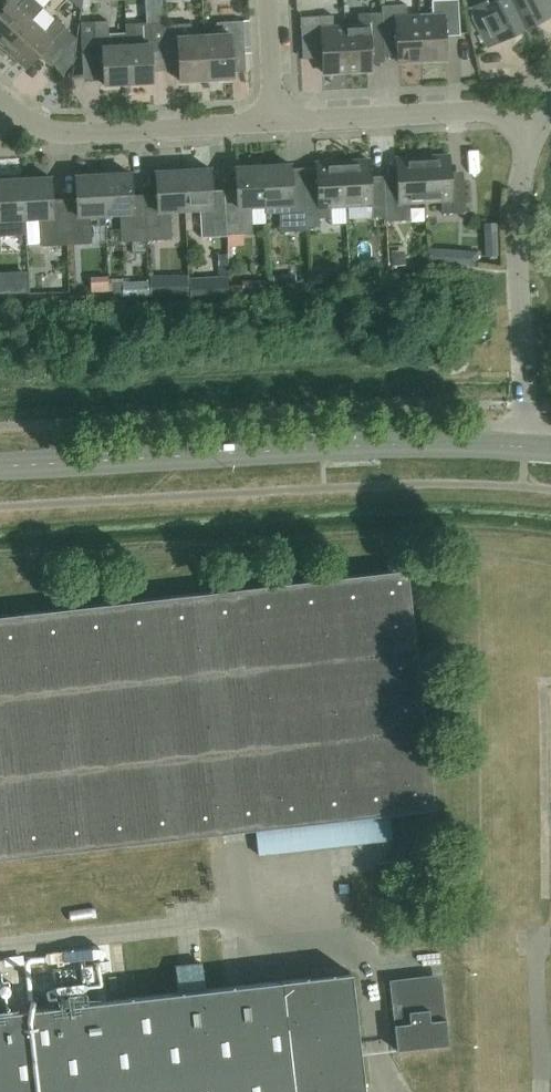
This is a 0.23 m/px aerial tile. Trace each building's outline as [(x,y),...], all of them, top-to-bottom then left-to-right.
[(33,0),(0,0),(0,46),(3,49),(30,20),(41,7),(33,0)] [(419,16),(421,61),(446,59),(444,30),(459,29),(457,0),(437,0),(431,0),(432,15),(419,16)] [(509,0),(494,0),(487,4),(485,0),(470,7),(472,19),(486,46),(502,37),(503,39),(524,29),(509,0)] [(524,29),(545,19),(544,17),(550,13),(550,0),(509,0),(524,29)] [(397,62),(421,61),(419,16),(405,17),(404,4),(399,5),(380,6),(381,13),(382,40),(395,39),(397,62)] [(164,49),(162,25),(161,5),(148,6),(149,23),(138,24),(138,33),(125,34),(128,84),(152,83),(150,49),(164,49)] [(41,7),(30,20),(3,49),(25,69),(42,50),(53,60),(56,58),(67,68),(73,62),(76,40),(74,38),(41,7)] [(358,26),(344,27),(346,72),(371,70),(370,47),(383,46),(382,40),(381,13),(357,14),(358,26)] [(322,73),(346,72),(344,27),(332,27),(332,15),(299,17),(301,45),(320,44),(322,73)] [(128,84),(125,34),(108,35),(107,21),(79,22),(81,53),(101,52),(103,85),(128,84)] [(203,35),(205,80),(232,78),(231,55),(244,55),(242,21),(215,22),(216,34),(203,35)] [(162,25),(164,49),(164,58),(177,58),(179,81),(205,80),(203,35),(191,36),(190,24),(162,25)] [(422,157),(424,201),(440,200),(441,214),(465,212),(463,181),(450,182),(448,156),(422,157)] [(408,202),(424,201),(422,157),(395,158),(397,186),(383,187),(385,216),(385,221),(409,220),(408,202)] [(342,162),(344,206),(370,204),(371,216),(385,216),(383,187),(370,188),(369,160),(342,162)] [(330,206),(344,206),(342,162),(315,163),(317,191),(303,192),(305,227),(319,227),(318,218),(330,217),(330,206)] [(290,164),(262,166),(264,206),(278,205),(279,232),(305,231),(305,227),(303,192),(291,193),(290,164)] [(264,206),(262,166),(234,167),(236,195),(223,196),(225,235),(251,234),(250,206),(264,206)] [(225,235),(223,196),(211,197),(210,169),(182,170),(184,210),(198,209),(200,237),(225,235)] [(156,200),(143,201),(145,240),(171,239),(169,211),(184,210),(182,170),(154,172),(156,200)] [(130,173),(102,175),(104,214),(119,213),(120,242),(130,241),(131,253),(144,252),(143,240),(145,240),(143,201),(131,201),(130,173)] [(89,215),(104,214),(102,175),(74,176),(76,204),(63,205),(65,245),(90,243),(89,215)] [(40,246),(65,245),(63,205),(51,206),(50,178),(22,179),(24,219),(39,218),(40,246)] [(22,179),(0,180),(0,236),(11,235),(10,219),(24,219),(22,179)] [(217,242),(219,270),(233,269),(232,241),(217,242)] [(455,251),(428,248),(427,263),(454,266),(455,251)] [(96,280),(97,292),(115,291),(115,279),(96,280)] [(408,569),(0,616),(0,859),(435,810),(408,569)] [(364,1086),(351,973),(281,981),(195,991),(192,964),(166,967),(169,994),(0,1013),(0,1091),(364,1091),(364,1086)] [(448,1045),(441,983),(389,989),(396,1051),(448,1045)]
